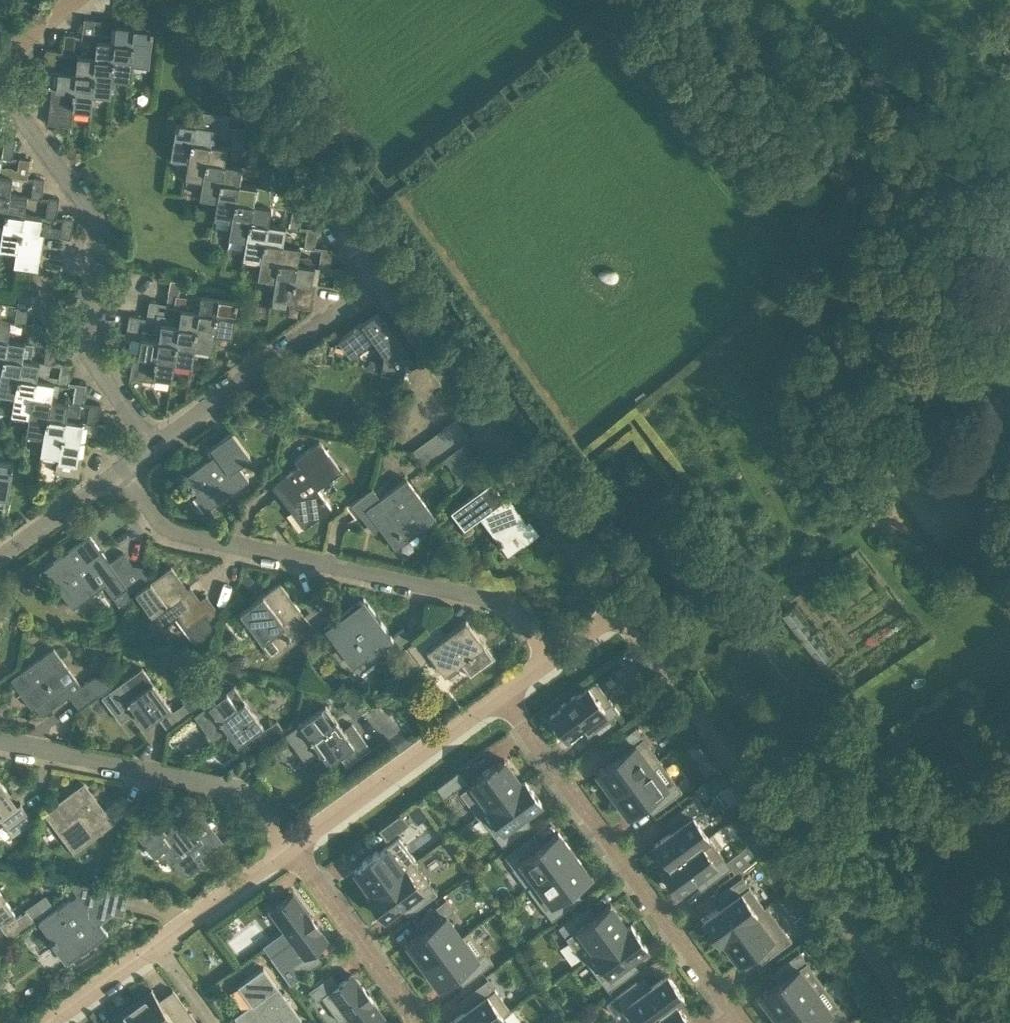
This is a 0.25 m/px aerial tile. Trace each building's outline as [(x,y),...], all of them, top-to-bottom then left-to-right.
[(163,16),(117,11),(116,24),(153,28),(162,30),(163,16)] [(84,18),(82,35),(82,38),(92,40),(94,19),(84,18)] [(133,43),(131,62),(148,64),(153,28),(116,24),(114,41),(133,43)] [(65,33),(62,50),(62,54),(73,55),(75,34),(65,33)] [(114,59),(111,78),(129,80),(131,62),(133,43),(114,41),(96,39),(95,48),(87,47),(86,55),(114,59)] [(45,49),(43,66),(43,69),(54,70),(55,50),(45,49)] [(109,95),(111,78),(114,59),(86,55),(77,54),(75,72),(95,74),(92,93),(109,95)] [(34,85),(36,65),(26,64),(23,84),(34,85)] [(91,111),(92,93),(95,74),(75,72),(58,70),(57,78),(55,78),(54,79),(54,82),(48,82),(47,87),(51,87),(50,99),(73,102),(72,109),(73,109),(91,111)] [(73,102),(50,99),(48,111),(73,114),(73,109),(72,109),(73,102)] [(73,114),(48,111),(47,124),(71,126),(73,114)] [(170,156),(187,159),(190,139),(210,143),(213,126),(227,129),(229,115),(203,111),(201,124),(176,120),(170,156)] [(242,148),(242,145),(245,128),(235,126),(231,147),(242,148)] [(12,159),(13,156),(16,139),(5,137),(1,158),(12,159)] [(227,145),(210,143),(190,139),(187,159),(185,176),(202,179),(205,159),(224,163),(227,145)] [(256,169),(257,165),(260,148),(249,146),(246,167),(256,169)] [(27,179),(27,176),(30,159),(19,157),(16,177),(27,179)] [(219,179),(239,183),(242,165),(224,163),(205,159),(202,179),(199,196),(216,199),(219,179)] [(263,166),(260,186),(271,188),(274,168),(263,166)] [(0,174),(0,192),(9,193),(12,176),(0,174)] [(41,199),(42,196),(45,179),(34,177),(30,197),(41,199)] [(260,186),(239,183),(219,179),(216,199),(214,216),(231,219),(234,200),(271,206),(274,207),(276,197),(270,196),(271,188),(260,186)] [(288,188),(278,187),(276,197),(274,207),(285,209),(288,188)] [(2,230),(5,210),(24,213),(27,196),(9,193),(0,192),(0,229),(2,230)] [(56,219),(56,216),(59,199),(48,197),(45,217),(56,219)] [(249,219),(268,222),(271,206),(234,200),(231,219),(228,236),(246,239),(249,219)] [(300,229),(300,225),(303,208),(292,207),(289,227),(300,229)] [(24,213),(5,210),(2,230),(0,239),(0,247),(17,250),(19,241),(41,245),(43,234),(38,233),(41,216),(24,213)] [(63,217),(60,237),(70,239),(73,219),(63,217)] [(286,225),(268,222),(249,219),(246,239),(243,256),(260,259),(263,239),(283,243),(286,225)] [(318,228),(307,227),(304,247),(314,248),(318,228)] [(263,239),(260,259),(258,276),(275,279),(278,259),(297,262),(300,245),(283,243),(263,239)] [(41,245),(19,241),(17,250),(16,254),(39,257),(41,245)] [(322,247),(319,266),(319,267),(329,269),(333,248),(322,247)] [(37,270),(39,257),(16,254),(14,266),(37,270)] [(275,279),(272,296),(291,299),(292,292),(294,281),(316,284),(319,267),(319,266),(297,263),(297,262),(278,259),(275,279)] [(337,266),(333,287),(344,289),(347,268),(337,266)] [(181,280),(170,279),(169,288),(180,290),(181,280)] [(292,292),(314,296),(316,284),(294,281),(292,292)] [(217,314),(214,332),(232,335),(238,299),(192,291),(192,296),(176,294),(175,301),(167,300),(166,306),(181,309),(217,314)] [(290,304),(312,308),(314,296),(292,292),(291,299),(290,304)] [(30,297),(29,297),(19,295),(15,323),(25,324),(30,297)] [(157,320),(159,309),(160,302),(150,300),(147,318),(157,320)] [(197,329),(195,347),(212,350),(214,332),(217,314),(181,309),(179,316),(165,314),(166,310),(159,309),(157,320),(157,322),(197,329)] [(377,310),(372,314),(338,339),(350,355),(370,341),(375,342),(384,354),(384,357),(407,361),(408,353),(381,316),(377,310)] [(137,337),(138,330),(140,316),(129,314),(126,335),(137,337)] [(0,319),(0,337),(8,338),(11,321),(0,319)] [(43,324),(32,322),(29,342),(40,344),(43,324)] [(138,330),(137,337),(141,337),(178,343),(175,362),(192,364),(195,347),(197,329),(157,322),(155,333),(138,330)] [(117,351),(120,331),(109,329),(106,349),(117,351)] [(3,355),(22,358),(25,341),(8,338),(0,337),(0,373),(3,355)] [(155,370),(154,376),(172,379),(175,362),(178,343),(141,337),(138,354),(134,353),(132,366),(155,370)] [(47,343),(44,362),(51,364),(54,364),(58,344),(47,343)] [(320,354),(313,353),(312,364),(319,364),(320,354)] [(22,358),(3,355),(0,373),(0,392),(14,395),(18,375),(54,382),(58,382),(59,377),(49,375),(51,364),(44,362),(22,358)] [(72,364),(61,362),(59,377),(58,382),(60,383),(69,384),(72,364)] [(155,370),(132,366),(130,378),(153,382),(154,376),(155,370)] [(60,383),(58,382),(54,382),(18,375),(14,395),(11,412),(29,414),(29,415),(32,395),(51,398),(57,399),(60,383)] [(86,384),(76,383),(73,403),(83,404),(86,384)] [(57,399),(51,398),(32,395),(29,415),(29,414),(26,432),(43,435),(47,415),(66,418),(68,401),(57,399)] [(101,404),(90,403),(87,422),(97,424),(101,404)] [(59,455),(58,460),(81,464),(85,439),(80,439),(83,421),(66,418),(47,415),(43,435),(41,452),(59,455)] [(459,446),(464,443),(470,438),(456,419),(445,427),(459,446)] [(101,443),(112,444),(115,424),(105,422),(101,443)] [(459,446),(445,427),(434,435),(449,454),(459,446)] [(216,454),(185,476),(191,485),(189,486),(192,490),(194,489),(209,508),(249,479),(239,466),(251,457),(232,431),(211,447),(216,454)] [(434,435),(424,442),(439,461),(444,458),(449,454),(434,435)] [(342,471),(324,446),(319,440),(293,459),(298,465),(274,482),(306,526),(331,507),(318,489),(342,471)] [(424,442),(413,450),(427,470),(439,461),(424,442)] [(449,454),(444,458),(451,468),(471,453),(464,443),(459,446),(449,454)] [(479,463),(471,453),(451,468),(462,483),(479,463)] [(8,498),(14,461),(0,459),(0,497),(8,498)] [(79,475),(81,464),(58,460),(56,472),(79,475)] [(360,514),(366,509),(395,549),(399,546),(396,543),(416,529),(419,532),(437,519),(407,478),(380,497),(372,486),(351,502),(360,514)] [(507,495),(503,497),(502,496),(491,480),(488,482),(451,509),(464,527),(481,515),(498,539),(497,540),(499,543),(505,540),(504,539),(514,531),(523,543),(539,532),(529,519),(526,521),(507,495)] [(90,535),(75,546),(44,568),(73,608),(105,585),(118,604),(128,605),(129,596),(127,593),(150,576),(143,566),(132,564),(123,552),(109,562),(90,535)] [(176,617),(186,630),(195,644),(215,629),(210,622),(221,615),(206,595),(197,602),(171,566),(136,592),(162,628),(176,617)] [(314,616),(308,621),(293,601),(289,604),(284,598),(289,595),(280,582),(241,611),(275,657),(313,627),(332,614),(318,595),(305,604),(314,616)] [(354,666),(379,647),(388,659),(408,643),(399,631),(393,637),(364,598),(325,626),(354,666)] [(780,616),(819,666),(834,655),(818,634),(820,632),(813,623),(811,624),(795,604),(780,616)] [(421,664),(432,656),(445,673),(459,662),(470,677),(495,659),(466,619),(442,637),(434,626),(407,646),(421,664)] [(54,647),(11,678),(32,708),(35,706),(41,715),(69,695),(79,709),(111,686),(100,671),(81,685),(54,647)] [(171,707),(153,682),(142,667),(102,696),(120,721),(135,711),(146,725),(171,707)] [(596,681),(576,695),(575,693),(560,704),(561,706),(550,715),(565,736),(588,720),(595,730),(619,713),(596,681)] [(212,740),(227,729),(238,744),(263,725),(233,685),(194,715),(212,740)] [(645,693),(634,701),(639,709),(650,700),(645,693)] [(358,697),(345,706),(354,719),(367,710),(358,697)] [(164,718),(171,727),(192,712),(185,702),(164,718)] [(352,723),(343,729),(325,705),(286,734),(304,759),(318,748),(329,763),(347,750),(351,757),(368,745),(352,723)] [(277,720),(255,736),(262,746),(284,730),(277,720)] [(659,758),(636,726),(613,742),(621,753),(596,771),(612,793),(659,758)] [(612,793),(628,815),(652,797),(660,808),(683,791),(659,758),(612,793)] [(521,782),(504,759),(495,766),(494,764),(479,775),(480,777),(459,792),(478,817),(480,815),(479,814),(522,783),(521,782)] [(459,770),(436,787),(444,797),(466,781),(459,770)] [(521,782),(522,783),(479,814),(480,815),(502,846),(525,829),(517,819),(541,802),(525,780),(521,782)] [(1,819),(13,835),(33,820),(21,803),(17,806),(0,782),(0,820),(1,819)] [(123,796),(104,810),(84,783),(45,812),(74,851),(113,822),(112,821),(132,808),(123,796)] [(708,836),(694,817),(702,811),(693,799),(670,816),(678,826),(654,843),(669,864),(669,865),(708,836)] [(201,859),(211,851),(174,802),(136,830),(154,854),(165,846),(175,860),(172,862),(181,874),(189,875),(204,864),(201,859)] [(401,813),(378,829),(386,840),(409,823),(401,813)] [(512,850),(535,881),(536,882),(574,854),(558,832),(534,849),(527,839),(512,850)] [(415,863),(417,861),(399,836),(378,852),(377,850),(362,861),(363,863),(354,869),(371,893),(372,894),(414,862),(415,863)] [(661,869),(677,891),(701,874),(708,884),(731,868),(708,836),(669,865),(669,864),(661,869)] [(535,881),(527,887),(551,920),(574,903),(567,893),(590,876),(574,854),(536,882),(535,881)] [(384,917),(407,900),(415,910),(437,893),(415,863),(414,862),(372,894),(371,893),(367,895),(384,917)] [(764,906),(741,876),(719,892),(726,903),(703,920),(718,942),(722,939),(721,938),(764,907),(764,906)] [(54,893),(54,878),(43,878),(43,893),(54,893)] [(78,894),(40,921),(58,947),(56,948),(66,961),(107,932),(87,906),(102,895),(94,883),(78,879),(71,884),(78,894)] [(15,914),(0,892),(0,925),(15,914)] [(270,910),(304,955),(291,965),(299,977),(322,960),(314,950),(327,941),(318,928),(319,927),(309,913),(307,914),(292,894),(270,910)] [(423,964),(462,936),(461,935),(447,916),(454,910),(446,898),(423,915),(431,925),(407,942),(423,964)] [(628,928),(627,927),(610,904),(588,920),(580,910),(557,925),(584,961),(586,960),(585,959),(628,928)] [(721,938),(722,939),(739,963),(761,946),(769,957),(792,940),(766,905),(764,906),(764,907),(721,938)] [(2,927),(9,938),(11,939),(35,921),(27,910),(2,927)] [(804,915),(794,922),(806,939),(816,932),(804,915)] [(623,964),(647,946),(631,924),(627,927),(628,928),(585,959),(586,960),(608,990),(631,974),(623,964)] [(439,986),(463,969),(471,979),(493,963),(469,930),(461,935),(462,936),(423,964),(439,986)] [(760,995),(776,1017),(822,983),(799,951),(776,967),(784,978),(760,995)] [(251,1004),(247,1007),(250,1011),(238,1020),(239,1022),(296,1022),(301,1019),(263,967),(238,985),(251,1004)] [(386,1021),(371,1001),(372,1000),(362,986),(361,987),(351,974),(339,984),(331,973),(308,990),(316,1001),(322,997),(340,1022),(348,1016),(353,1022),(384,1022),(386,1021)] [(683,996),(667,974),(643,991),(636,981),(606,1003),(614,1014),(621,1009),(632,1022),(644,1022),(675,1001),(676,1002),(683,996)] [(511,1010),(487,978),(464,995),(472,1005),(448,1022),(449,1022),(492,1022),(502,1015),(503,1016),(511,1010)] [(780,1022),(814,1022),(816,1022),(817,1022),(835,1022),(846,1015),(822,983),(776,1017),(780,1022)] [(148,1022),(197,1022),(175,992),(161,1002),(153,991),(134,1004),(148,1022)] [(690,1022),(676,1002),(675,1001),(644,1022),(688,1022),(690,1022)] [(134,1004),(115,1018),(118,1022),(148,1022),(134,1004)]
